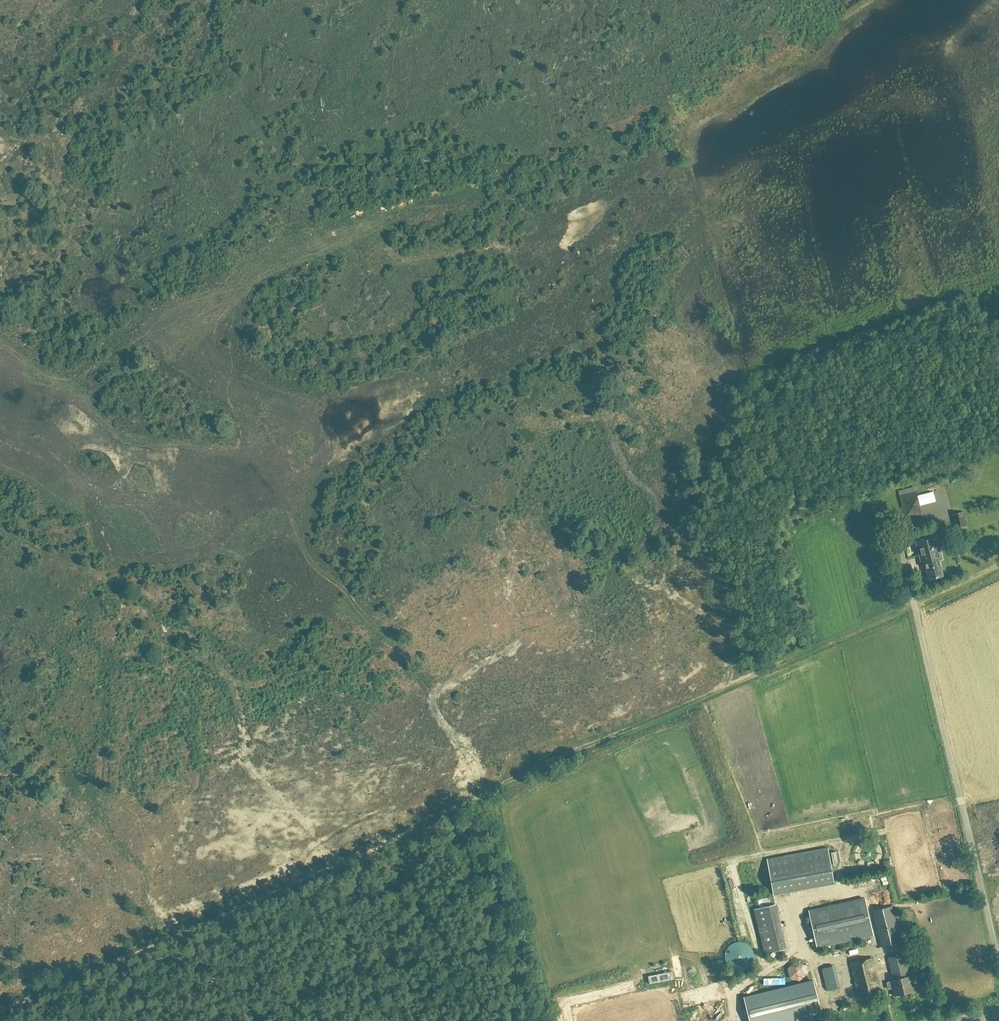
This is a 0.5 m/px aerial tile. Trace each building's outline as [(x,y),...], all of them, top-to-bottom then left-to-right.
[(905,518),(922,514),(915,487),(899,491),(905,518)] [(968,530),(967,526),(968,525),(964,511),(952,514),(955,528),(960,527),(961,532),(968,530)] [(930,579),(944,576),(939,559),(943,558),(937,535),(916,541),(920,556),(924,555),(926,562),(930,579)] [(829,864),(774,873),(777,889),(803,885),(803,883),(832,879),(829,864)] [(818,948),(874,935),(865,896),(810,909),(818,948)] [(882,947),(902,942),(893,906),(873,911),(882,947)] [(726,951),(725,955),(726,960),(728,965),(732,968),(736,970),(741,970),(746,969),(750,966),(753,962),(754,957),(754,952),(752,948),(749,945),(745,942),(741,941),(736,941),(732,943),(728,947),(726,951)] [(910,976),(910,975),(904,953),(889,957),(894,979),(892,980),(887,981),(889,988),(894,987),(895,995),(914,990),(911,976),(910,976)] [(884,993),(876,956),(857,960),(865,997),(884,993)] [(837,969),(827,969),(828,987),(838,986),(837,969)] [(814,981),(745,998),(751,1020),(825,1020),(815,980),(814,981)]
